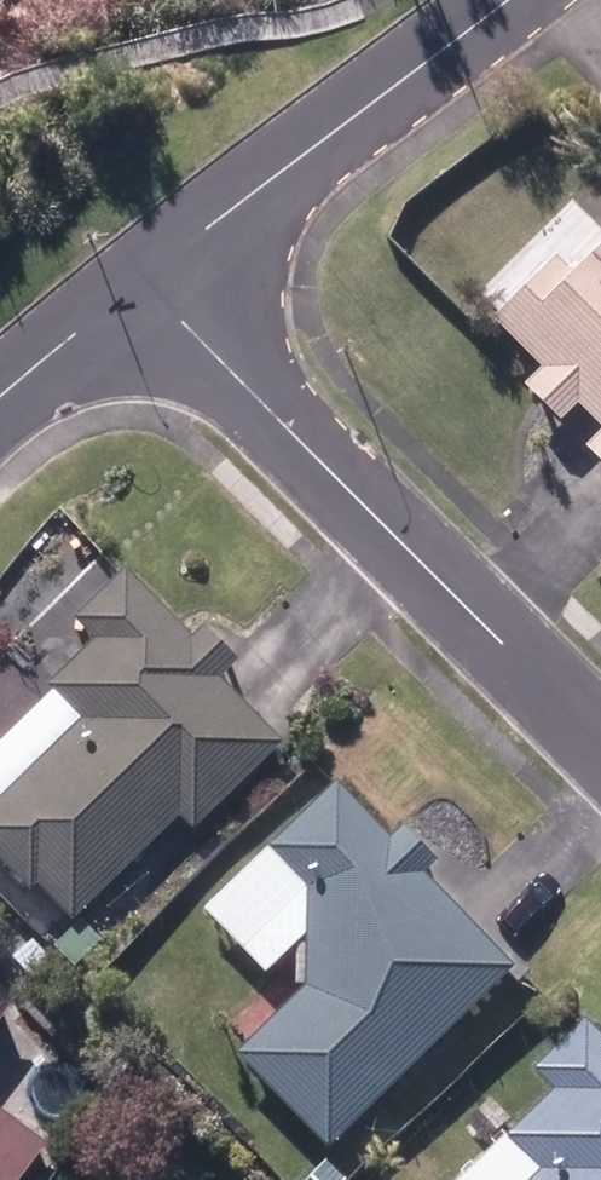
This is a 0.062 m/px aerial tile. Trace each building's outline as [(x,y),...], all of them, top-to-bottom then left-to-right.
[(572,278),(553,259),(493,321),(543,370),(524,388),(560,426),(579,407),(600,429),(600,247),(572,278)] [(589,450),(600,462),(600,439),(589,450)] [(63,926),(167,820),(184,838),(272,747),(232,708),(208,685),(227,667),(190,631),(181,641),(112,574),(62,625),(84,645),(35,694),(68,725),(0,795),(0,874),(22,897),(28,891),(63,926)] [(229,1057),(318,1152),(502,977),(460,933),(412,881),(423,870),(391,834),(381,845),(326,786),(258,850),(301,895),(298,994),(229,1057)] [(15,959),(41,987),(58,969),(33,942),(15,959)] [(10,1008),(0,1000),(0,1021),(10,1008)] [(585,1021),(535,1070),(555,1090),(507,1138),(539,1171),(530,1179),(600,1179),(600,1037),(585,1021)] [(47,1146),(0,1111),(0,1179),(21,1179),(47,1146)]
